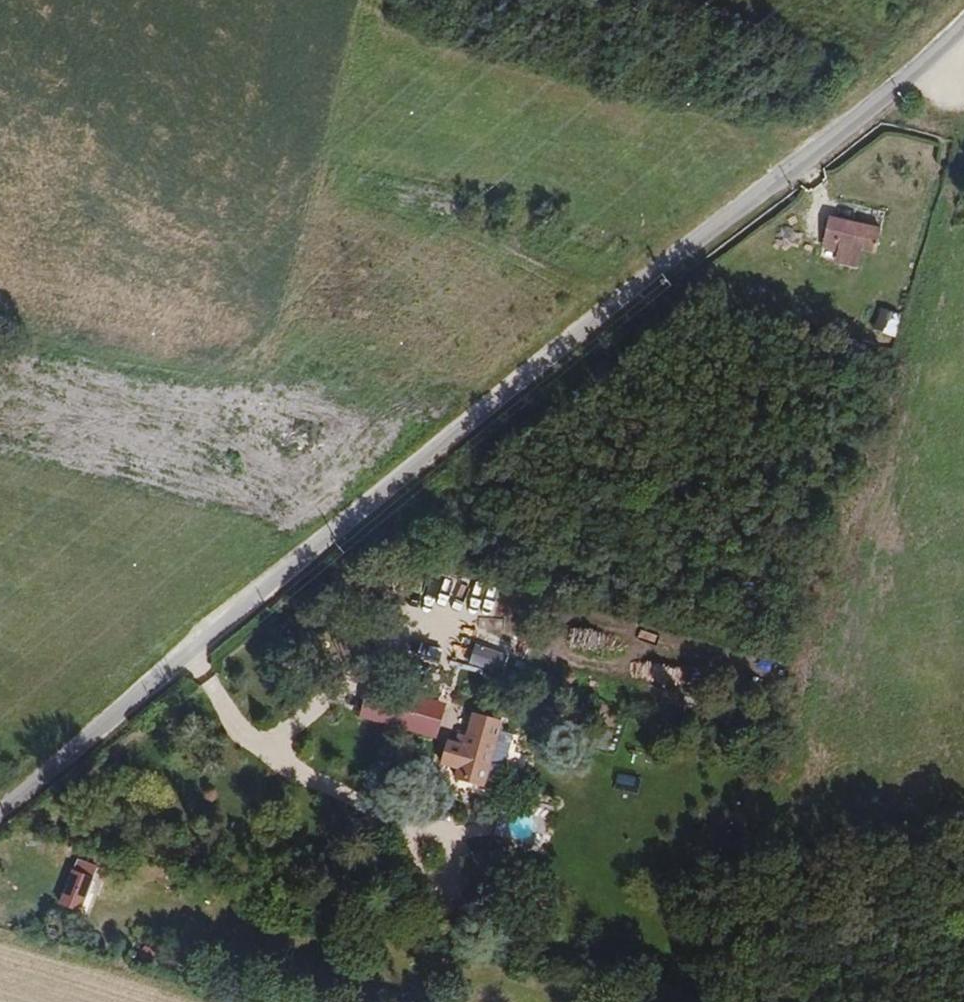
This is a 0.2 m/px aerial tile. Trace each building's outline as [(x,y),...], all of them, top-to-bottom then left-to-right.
[(858,260),(865,239),(862,237),(814,225),(806,252),(821,257),(817,268),(829,272),(830,268),(837,270),(842,256),(846,257),(858,260)] [(901,314),(880,308),(873,329),(895,336),(901,314)] [(440,718),(446,703),(372,684),(367,696),(440,718)] [(434,736),(440,718),(367,696),(362,715),(434,736)] [(488,762),(493,744),(497,729),(500,719),(474,711),(464,744),(455,776),(482,784),(484,779),(488,762)] [(499,766),(505,749),(493,744),(488,762),(499,766)] [(496,784),(501,767),(499,766),(488,762),(484,779),(496,784)] [(83,913),(95,876),(71,869),(59,906),(83,913)]
